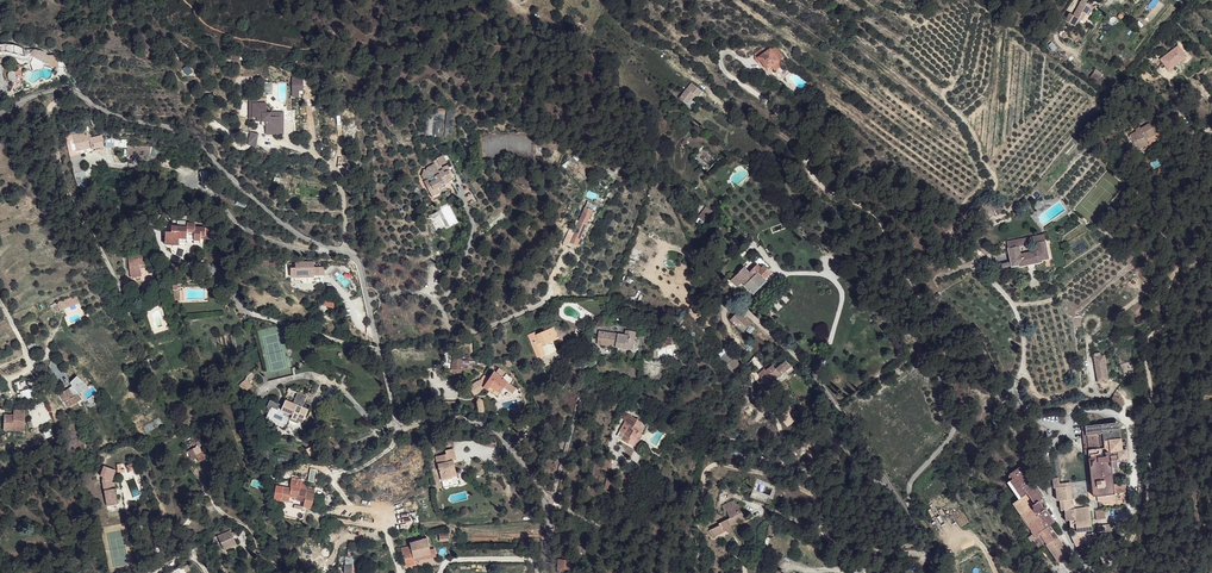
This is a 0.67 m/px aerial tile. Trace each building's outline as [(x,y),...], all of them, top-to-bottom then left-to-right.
[(1082,0),(1079,0),(1071,13),(1068,11),(1063,19),(1071,24),(1076,18),(1080,20),(1084,13),(1085,9),(1088,10),(1090,4),(1082,0)] [(33,49),(30,53),(33,56),(31,61),(34,70),(44,67),(45,62),(50,62),(49,64),(59,66),(59,60),(54,54),(52,54),(51,56),(50,55),(49,55),(48,54),(47,53),(47,52),(45,51),(44,50),(42,49),(40,48),(38,48),(36,47),(35,47),(33,49)] [(770,49),(769,50),(765,53),(758,58),(761,61),(767,69),(770,67),(778,61),(783,57),(775,47),(771,50),(770,49)] [(758,58),(765,53),(761,49),(755,53),(755,60),(757,64),(761,61),(758,58)] [(778,61),(770,67),(773,70),(780,65),(778,61)] [(1099,83),(1105,74),(1095,68),(1089,78),(1099,83)] [(304,76),(293,76),(293,82),(300,83),(300,86),(304,86),(304,76)] [(702,92),(694,85),(687,94),(696,101),(698,98),(702,92)] [(691,107),(696,101),(687,94),(682,101),(691,107)] [(266,103),(252,102),(251,115),(256,116),(256,120),(259,121),(260,124),(264,125),(264,132),(280,133),(280,118),(270,117),(269,113),(266,112),(266,103)] [(443,138),(451,139),(455,109),(435,107),(431,137),(443,138)] [(1134,132),(1128,136),(1136,150),(1146,145),(1144,141),(1142,137),(1145,136),(1148,140),(1154,137),(1153,135),(1157,133),(1151,122),(1140,129),(1138,128),(1133,131),(1134,132)] [(68,146),(70,156),(78,154),(77,152),(86,149),(89,148),(92,147),(92,149),(104,146),(101,135),(91,137),(89,130),(80,133),(80,134),(68,138),(70,145),(68,146)] [(394,146),(402,144),(399,135),(392,137),(394,146)] [(140,146),(131,146),(131,153),(135,153),(135,157),(140,157),(140,146)] [(78,154),(70,156),(74,173),(76,181),(78,184),(85,176),(81,153),(78,154)] [(440,167),(436,162),(430,166),(429,168),(426,168),(424,176),(429,177),(430,178),(426,181),(431,190),(439,186),(440,188),(449,184),(448,182),(457,176),(449,164),(440,167)] [(199,172),(202,181),(212,178),(209,169),(199,172)] [(78,184),(77,185),(83,188),(87,182),(86,176),(85,176),(78,184)] [(439,186),(431,190),(435,195),(450,187),(449,184),(440,188),(439,186)] [(592,199),(595,194),(588,191),(586,196),(592,199)] [(591,210),(584,207),(559,259),(566,263),(591,210)] [(712,210),(707,207),(697,220),(702,223),(712,210)] [(440,213),(432,217),(439,229),(447,226),(440,213)] [(166,231),(165,241),(179,242),(179,238),(183,238),(183,234),(194,235),(194,239),(194,240),(200,240),(200,238),(201,235),(212,236),(212,228),(195,226),(195,223),(187,223),(187,226),(172,225),(171,232),(166,231)] [(183,238),(179,238),(179,242),(186,242),(186,238),(194,239),(194,235),(183,234),(183,238)] [(1044,235),(1007,240),(1009,248),(1020,246),(1036,242),(1046,240),(1044,235)] [(142,239),(132,241),(134,249),(144,246),(142,239)] [(1020,246),(1009,248),(1012,266),(1019,265),(1020,267),(1042,262),(1042,260),(1049,259),(1046,240),(1036,242),(1037,250),(1022,254),(1020,246)] [(977,259),(982,256),(973,250),(971,253),(967,250),(958,254),(961,261),(969,256),(977,259)] [(145,254),(128,257),(131,277),(141,275),(140,268),(140,264),(145,263),(150,263),(148,252),(145,253),(145,254)] [(757,253),(743,264),(748,270),(757,264),(762,260),(757,253)] [(291,268),(291,277),(314,277),(314,275),(324,274),(324,273),(323,267),(314,268),(314,262),(296,263),(296,268),(291,268)] [(743,264),(731,273),(736,279),(742,275),(752,288),(765,280),(765,278),(771,272),(765,265),(760,268),(757,264),(748,270),(743,264)] [(177,290),(174,290),(174,300),(178,300),(181,300),(184,300),(183,290),(181,290),(177,290)] [(333,298),(320,295),(322,305),(335,308),(333,298)] [(63,299),(57,302),(60,310),(75,304),(75,303),(74,302),(73,297),(63,300),(63,299)] [(164,297),(158,300),(160,308),(167,305),(166,303),(168,302),(167,298),(164,299),(164,297)] [(751,323),(738,312),(731,319),(744,332),(751,323)] [(1080,315),(1072,316),(1074,327),(1081,326),(1080,315)] [(554,327),(530,337),(538,355),(545,353),(542,346),(559,339),(554,327)] [(625,334),(600,330),(598,342),(632,349),(635,331),(626,329),(625,334)] [(975,338),(982,336),(979,330),(974,331),(975,338)] [(658,347),(672,346),(671,337),(657,339),(658,347)] [(720,359),(736,374),(743,366),(727,351),(720,359)] [(1105,354),(1094,355),(1097,380),(1107,379),(1105,354)] [(455,373),(462,374),(462,366),(470,366),(470,365),(484,366),(484,362),(478,362),(478,361),(470,361),(462,360),(462,358),(457,358),(456,369),(455,369),(455,373)] [(790,365),(785,359),(774,368),(770,363),(764,369),(763,368),(758,373),(768,384),(785,371),(790,365)] [(481,379),(469,387),(474,395),(484,389),(485,387),(488,389),(491,385),(501,391),(504,386),(513,391),(517,385),(511,382),(514,376),(506,371),(503,375),(494,370),(489,378),(485,375),(482,380),(481,379)] [(246,378),(239,385),(245,391),(252,385),(246,378)] [(501,391),(491,385),(488,389),(498,395),(501,391)] [(59,394),(64,402),(66,402),(69,407),(81,400),(78,394),(74,396),(69,388),(59,394)] [(33,389),(20,392),(21,394),(18,395),(19,401),(29,398),(30,403),(32,402),(31,398),(34,397),(33,389)] [(270,409),(265,419),(284,427),(288,419),(297,423),(300,418),(303,419),(308,409),(302,406),(307,395),(298,392),(293,403),(286,399),(282,409),(279,408),(280,404),(270,400),(267,407),(270,409)] [(457,401),(444,401),(444,409),(456,409),(457,401)] [(13,415),(4,414),(4,430),(25,430),(25,415),(13,415)] [(645,424),(629,414),(624,423),(628,426),(622,439),(628,442),(631,438),(634,439),(639,432),(641,433),(645,424)] [(1121,418),(1115,419),(1119,444),(1124,443),(1121,418)] [(1115,419),(1086,422),(1088,431),(1104,430),(1107,453),(1091,455),(1091,459),(1095,493),(1098,493),(1117,491),(1127,489),(1126,480),(1116,480),(1114,464),(1113,456),(1118,456),(1120,455),(1119,444),(1115,419)] [(1086,422),(1082,423),(1087,459),(1091,459),(1091,455),(1107,453),(1104,430),(1088,431),(1086,422)] [(318,429),(310,430),(311,438),(319,437),(318,429)] [(332,431),(324,429),(322,437),(331,439),(332,431)] [(641,433),(639,432),(634,439),(631,438),(628,442),(635,446),(642,434),(641,433)] [(1124,443),(1119,444),(1120,455),(1127,455),(1127,453),(1130,452),(1129,443),(1124,443)] [(313,445),(306,449),(310,457),(318,452),(313,445)] [(198,446),(188,451),(190,455),(195,453),(197,457),(199,462),(205,459),(198,446)] [(436,456),(441,479),(452,476),(451,475),(456,474),(454,463),(452,464),(451,461),(453,460),(456,460),(453,448),(445,450),(446,454),(436,456)] [(607,457),(602,469),(608,472),(614,460),(607,457)] [(133,462),(127,465),(129,471),(136,468),(133,462)] [(115,470),(104,466),(100,476),(103,477),(102,480),(103,484),(112,482),(111,480),(115,470)] [(1020,496),(1012,502),(1036,536),(1034,538),(1041,548),(1046,545),(1059,562),(1072,554),(1058,536),(1056,537),(1050,528),(1053,526),(1052,524),(1057,521),(1048,507),(1046,507),(1042,499),(1044,497),(1022,466),(1011,473),(1014,477),(1011,480),(1020,496)] [(1078,528),(1082,528),(1056,476),(1053,477),(1055,485),(1057,486),(1058,497),(1060,498),(1061,507),(1064,508),(1066,518),(1070,519),(1072,526),(1077,526),(1078,528)] [(1058,476),(1056,476),(1082,528),(1094,527),(1091,505),(1074,506),(1073,496),(1068,496),(1067,480),(1061,480),(1058,476)] [(1088,477),(1067,480),(1068,496),(1073,496),(1090,494),(1088,477)] [(112,482),(103,484),(107,505),(118,503),(114,482),(112,482)] [(281,495),(280,500),(278,513),(303,519),(305,507),(311,508),(314,493),(306,492),(306,490),(301,489),(299,489),(300,487),(300,482),(296,482),(296,486),(291,485),(290,488),(283,487),(281,495)] [(1090,494),(1073,496),(1074,506),(1091,505),(1090,494)] [(737,498),(723,504),(724,510),(727,509),(731,516),(720,522),(723,530),(733,526),(733,523),(749,516),(746,510),(744,510),(740,502),(739,502),(737,498)] [(1012,502),(1007,506),(1030,539),(1034,538),(1036,536),(1012,502)] [(1095,511),(1095,519),(1105,519),(1104,510),(1095,511)] [(1097,533),(1106,532),(1106,525),(1097,525),(1097,533)] [(216,532),(218,536),(231,530),(229,526),(216,532)] [(231,530),(218,536),(224,550),(237,544),(231,530)] [(401,548),(406,566),(415,564),(414,561),(414,557),(431,554),(430,549),(427,537),(410,542),(410,546),(401,548)] [(588,549),(577,544),(575,548),(585,554),(588,549)] [(434,548),(430,549),(431,554),(414,557),(414,561),(436,556),(434,548)] [(570,559),(559,559),(558,568),(569,570),(570,559)]
